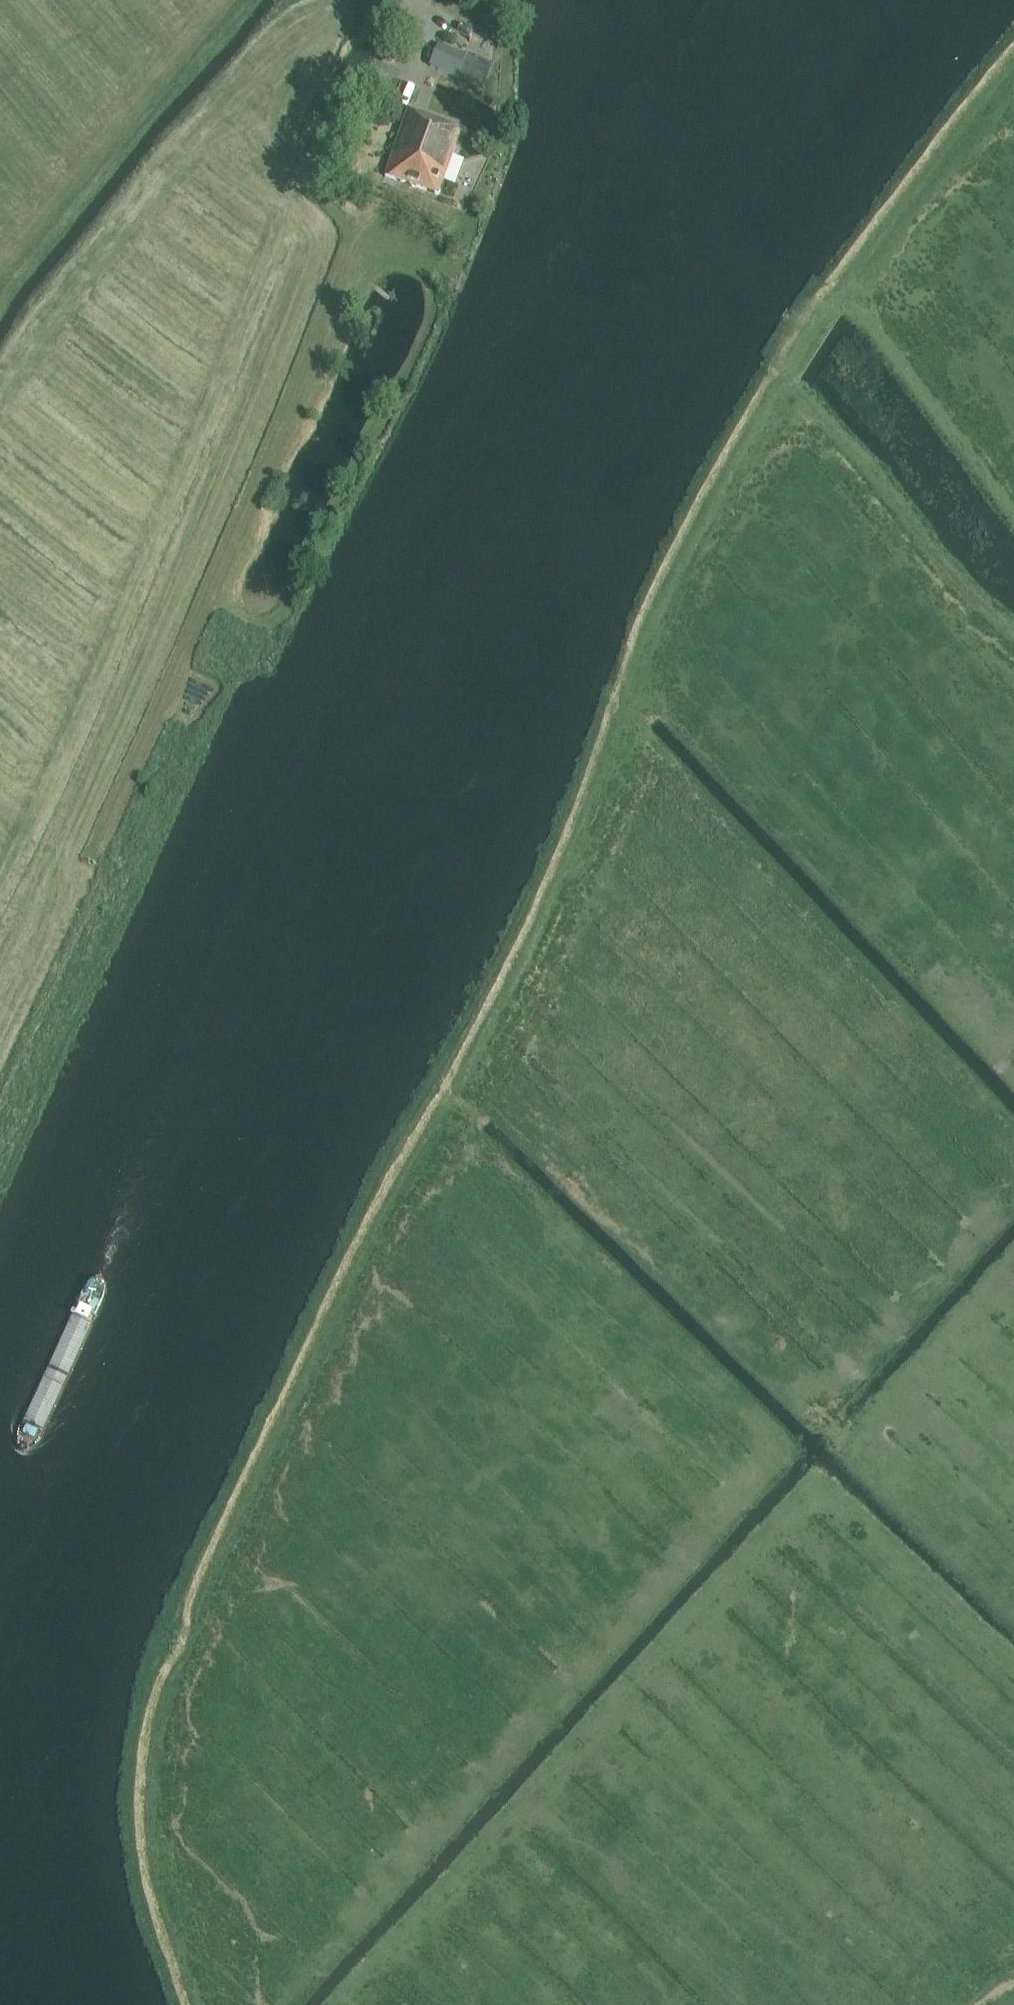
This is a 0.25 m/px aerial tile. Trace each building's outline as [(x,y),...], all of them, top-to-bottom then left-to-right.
[(481,89),(491,66),(440,46),(431,68),(481,89)] [(446,175),(462,133),(444,127),(445,125),(409,111),(384,178),(438,198),(444,181),(440,179),(443,174),(446,175)]
